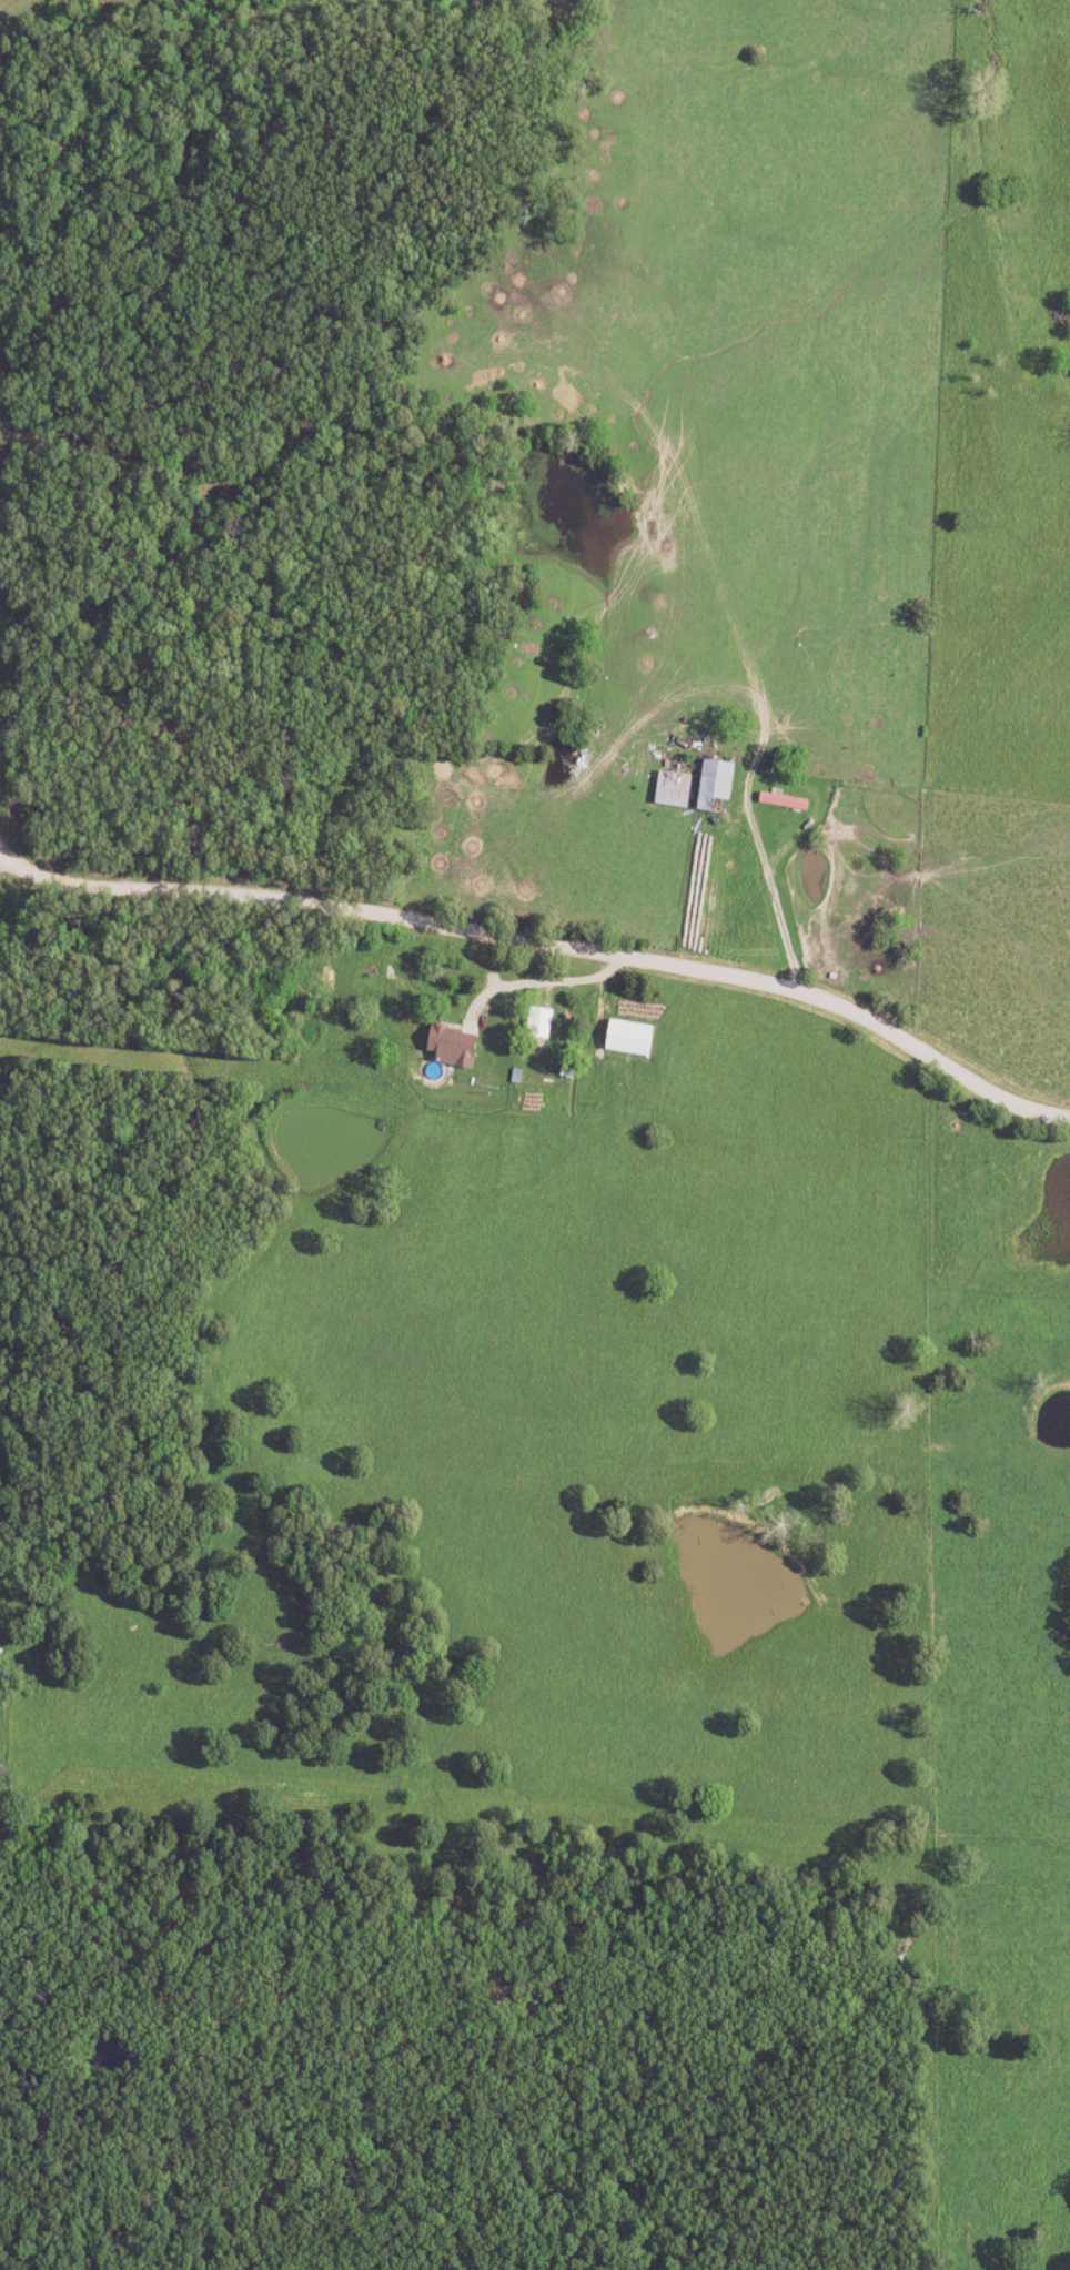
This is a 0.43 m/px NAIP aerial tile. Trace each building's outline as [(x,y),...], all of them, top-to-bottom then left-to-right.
[(726,813),(732,762),(700,759),(695,810),(726,813)] [(804,809),(806,798),(758,793),(757,804),(804,809)] [(533,1038),(550,1039),(553,1010),(533,1009),(532,1027),(534,1027),(533,1038)] [(601,1048),(650,1057),(655,1027),(606,1019),(601,1048)] [(422,1050),(435,1052),(433,1063),(472,1068),(477,1033),(426,1025),(422,1050)]
